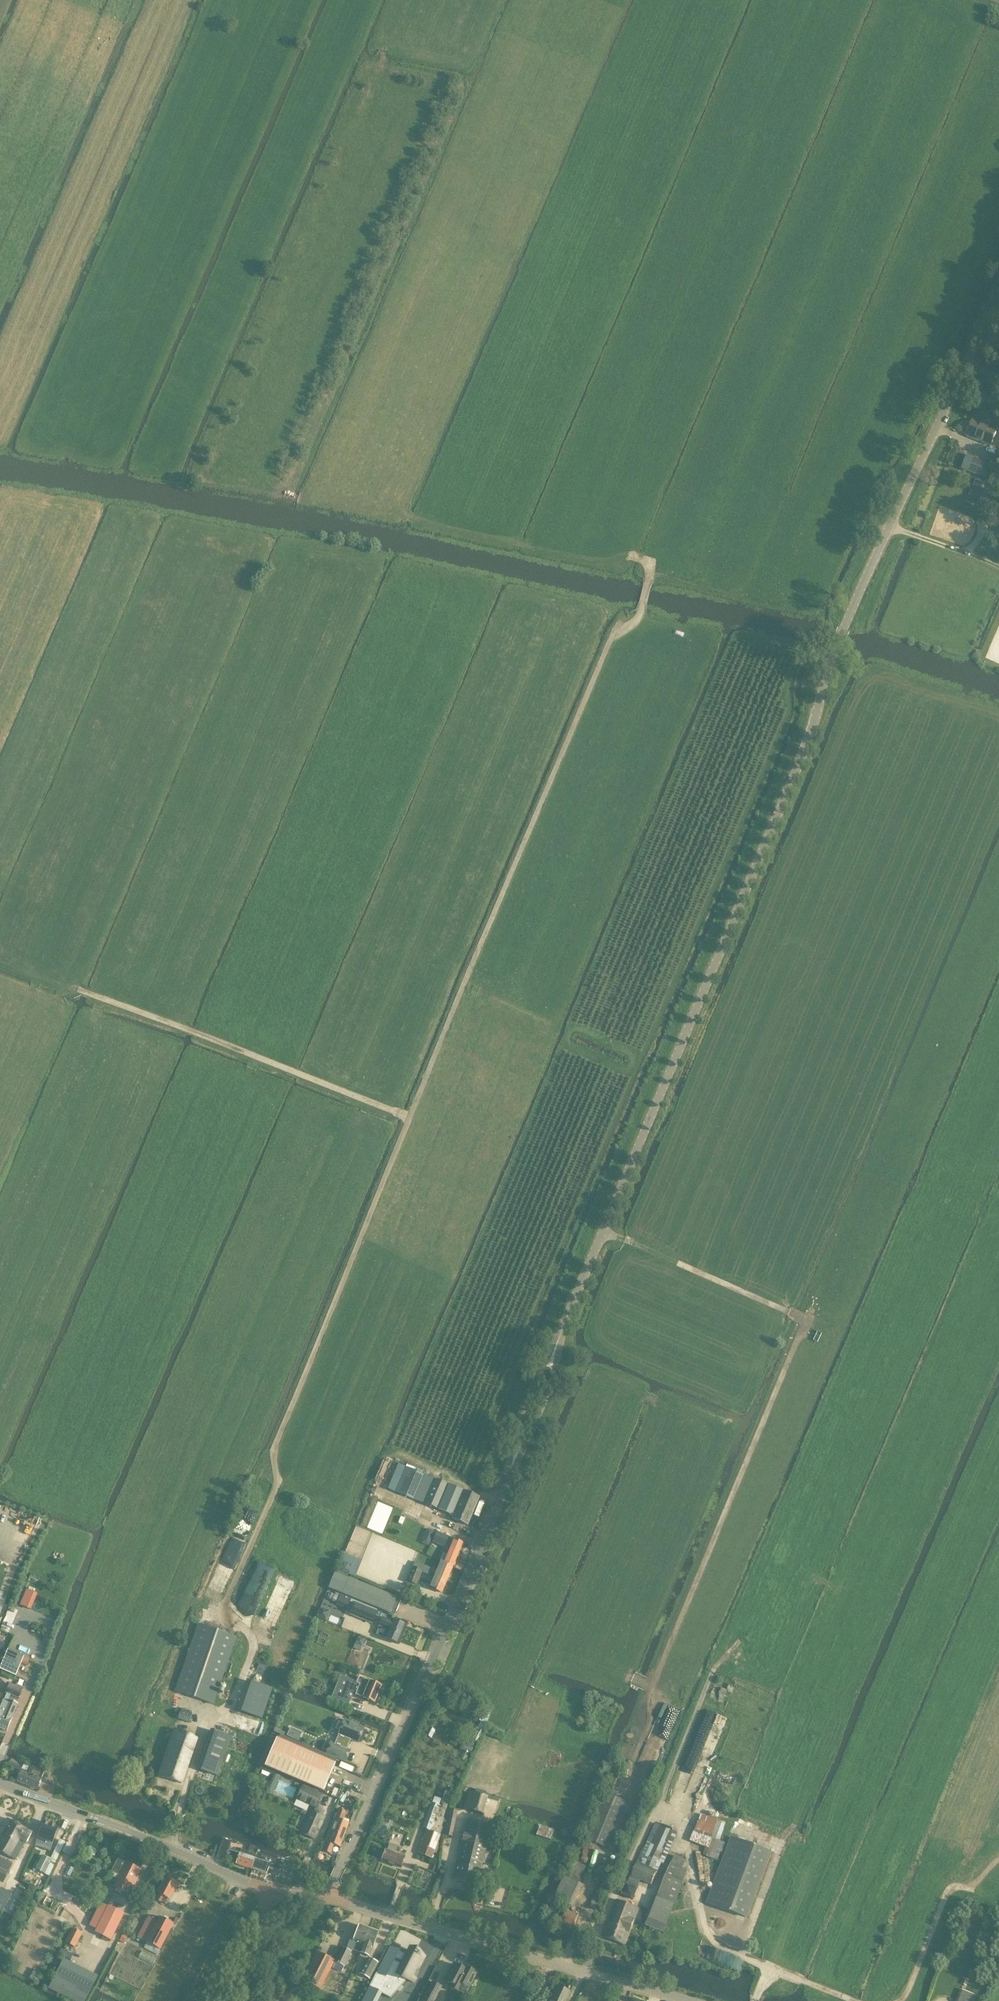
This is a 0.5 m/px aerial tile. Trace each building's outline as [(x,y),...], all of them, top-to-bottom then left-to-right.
[(991,446),(997,430),(973,420),(967,436),(991,446)] [(969,473),(975,458),(967,455),(961,470),(969,473)] [(977,504),(985,486),(976,482),(967,500),(977,504)] [(398,1463),(387,1488),(395,1492),(406,1466),(398,1463)] [(406,1466),(395,1492),(438,1510),(449,1485),(442,1482),(406,1466)] [(449,1485),(438,1510),(450,1515),(449,1518),(467,1526),(479,1498),(449,1485)] [(377,1522),(371,1519),(367,1527),(374,1530),(382,1534),(393,1508),(385,1504),(377,1522)] [(444,1547),(449,1537),(437,1532),(432,1542),(444,1547)] [(423,1540),(421,1543),(428,1546),(431,1539),(428,1538),(423,1540)] [(443,1553),(439,1561),(441,1562),(453,1567),(463,1543),(454,1539),(447,1555),(443,1553)] [(344,1555),(337,1570),(347,1575),(354,1559),(344,1555)] [(452,1567),(453,1567),(441,1562),(437,1570),(434,1569),(432,1573),(436,1574),(430,1588),(442,1593),(453,1567),(452,1567)] [(253,1579),(269,1582),(271,1567),(256,1564),(253,1579)] [(412,1566),(406,1580),(416,1584),(422,1570),(412,1566)] [(395,1598),(349,1579),(335,1573),(329,1588),(394,1615),(401,1600),(395,1597),(395,1598)] [(19,1606),(30,1611),(37,1594),(26,1590),(19,1606)] [(337,1601),(347,1605),(350,1599),(340,1595),(337,1601)] [(355,1603),(351,1614),(366,1621),(373,1623),(377,1612),(371,1610),(355,1603)] [(406,1626),(392,1620),(391,1621),(383,1618),(379,1626),(388,1629),(384,1638),(399,1644),(406,1626)] [(213,1705),(236,1638),(198,1624),(175,1691),(213,1705)] [(9,1651),(1,1670),(16,1677),(21,1663),(27,1666),(30,1660),(9,1651)] [(347,1681),(339,1701),(348,1704),(353,1693),(355,1694),(355,1695),(374,1703),(381,1686),(358,1677),(356,1682),(356,1683),(355,1683),(355,1684),(347,1681)] [(262,1719),(272,1689),(247,1681),(237,1711),(262,1719)] [(9,1701),(11,1695),(19,1698),(23,1688),(17,1685),(16,1687),(9,1684),(6,1693),(7,1693),(3,1702),(0,1700),(0,1721),(9,1701)] [(0,1721),(0,1729),(7,1732),(18,1704),(9,1701),(0,1721)] [(189,1723),(192,1715),(181,1711),(178,1719),(189,1723)] [(338,1735),(334,1745),(347,1750),(351,1740),(358,1743),(364,1729),(344,1720),(338,1735)] [(290,1727),(286,1741),(299,1745),(303,1731),(290,1727)] [(426,1736),(431,1739),(435,1731),(430,1728),(426,1736)] [(198,1737),(186,1733),(174,1729),(158,1776),(181,1784),(198,1737)] [(204,1756),(222,1762),(231,1737),(213,1731),(204,1756)] [(323,1791),(335,1764),(276,1739),(265,1766),(323,1791)] [(346,1761),(350,1751),(330,1743),(326,1753),(346,1761)] [(460,1749),(470,1754),(473,1748),(463,1743),(460,1749)] [(643,1752),(630,1793),(642,1797),(655,1755),(643,1752)] [(10,1761),(8,1765),(18,1769),(19,1765),(10,1761)] [(21,1771),(17,1782),(37,1789),(41,1780),(44,1772),(31,1767),(28,1774),(21,1771)] [(274,1774),(267,1791),(271,1792),(278,1776),(274,1774)] [(302,1786),(296,1799),(316,1808),(318,1809),(319,1806),(324,1796),(302,1786)] [(343,1795),(340,1802),(343,1803),(346,1797),(348,1797),(350,1794),(346,1792),(344,1795),(343,1795)] [(482,1816),(487,1798),(469,1793),(464,1810),(482,1816)] [(602,1802),(587,1839),(607,1848),(622,1811),(626,1802),(606,1793),(602,1802)] [(420,1848),(418,1854),(431,1858),(433,1852),(439,1836),(438,1835),(443,1819),(442,1819),(445,1810),(441,1809),(442,1808),(440,1807),(440,1808),(439,1808),(439,1806),(432,1803),(431,1805),(422,1829),(426,1830),(420,1848)] [(311,1811),(301,1833),(314,1840),(325,1817),(321,1815),(321,1813),(322,1811),(321,1809),(320,1807),(319,1806),(318,1809),(316,1808),(314,1812),(311,1811)] [(328,1829),(344,1835),(349,1823),(343,1821),(346,1812),(339,1810),(336,1819),(333,1817),(328,1829)] [(449,1816),(445,1836),(454,1838),(459,1812),(449,1810),(447,1816),(449,1816)] [(701,1814),(690,1841),(706,1848),(704,1855),(717,1860),(725,1843),(719,1841),(726,1823),(701,1814)] [(387,1831),(391,1821),(383,1818),(379,1828),(386,1831),(387,1831)] [(11,1834),(26,1842),(27,1843),(32,1833),(7,1819),(2,1829),(11,1834)] [(467,1819),(455,1866),(471,1869),(473,1861),(481,1863),(490,1825),(467,1819)] [(37,1838),(35,1846),(50,1851),(52,1843),(58,1827),(43,1822),(37,1838)] [(643,1848),(628,1884),(637,1888),(640,1880),(653,1886),(654,1884),(652,1883),(660,1864),(662,1865),(677,1833),(655,1824),(645,1847),(643,1848)] [(551,1840),(554,1830),(540,1825),(537,1836),(551,1840)] [(11,1834),(2,1829),(0,1832),(0,1852),(1,1852),(11,1834)] [(340,1847),(344,1835),(328,1829),(324,1841),(327,1843),(324,1852),(330,1854),(334,1845),(340,1847)] [(15,1860),(26,1842),(11,1834),(1,1852),(15,1860)] [(252,1867),(256,1854),(248,1852),(240,1849),(239,1852),(236,1851),(236,1850),(229,1848),(232,1840),(223,1838),(218,1855),(226,1858),(237,1861),(236,1864),(247,1868),(248,1866),(252,1867)] [(733,1838),(708,1904),(746,1918),(770,1852),(733,1838)] [(385,1850),(381,1861),(401,1868),(405,1858),(399,1856),(402,1849),(390,1844),(387,1851),(385,1850)] [(250,1846),(248,1852),(256,1854),(257,1850),(256,1848),(250,1846)] [(90,1847),(87,1853),(94,1856),(97,1850),(90,1847)] [(256,1854),(252,1867),(267,1872),(269,1867),(278,1870),(282,1858),(257,1850),(256,1854)] [(34,1869),(31,1874),(43,1880),(48,1870),(51,1872),(55,1862),(43,1856),(36,1870),(34,1869)] [(685,1860),(675,1856),(665,1875),(657,1898),(654,1897),(643,1925),(663,1933),(687,1871),(682,1869),(685,1860)] [(0,1880),(4,1882),(9,1871),(12,1865),(0,1859),(0,1880)] [(118,1859),(112,1871),(119,1875),(113,1887),(116,1888),(114,1891),(121,1894),(123,1892),(128,1894),(140,1870),(118,1859)] [(477,1884),(481,1863),(473,1861),(471,1869),(455,1866),(452,1878),(452,1879),(477,1884)] [(574,1861),(567,1878),(579,1883),(586,1867),(574,1861)] [(599,1862),(594,1872),(602,1879),(612,1874),(611,1861),(599,1862)] [(490,1888),(492,1877),(484,1875),(481,1886),(490,1888)] [(555,1899),(557,1900),(574,1907),(583,1885),(579,1883),(567,1878),(564,1877),(555,1899)] [(159,1894),(156,1900),(161,1903),(162,1903),(165,1904),(168,1899),(169,1899),(177,1884),(166,1878),(158,1893),(159,1894)] [(4,1912),(14,1894),(1,1887),(0,1890),(0,1909),(4,1912)] [(595,1910),(599,1899),(594,1897),(589,1908),(595,1910)] [(630,1931),(639,1908),(617,1900),(608,1923),(630,1931)] [(96,1929),(108,1907),(100,1903),(89,1925),(96,1929)] [(95,1932),(111,1940),(124,1915),(108,1907),(96,1929),(95,1932)] [(573,1930),(579,1914),(561,1907),(555,1923),(573,1930)] [(149,1917),(137,1938),(160,1950),(173,1924),(160,1917),(157,1922),(149,1917)] [(173,1930),(179,1920),(176,1918),(173,1923),(174,1924),(173,1924),(171,1929),(173,1930)] [(134,1920),(127,1932),(132,1934),(138,1923),(134,1920)] [(625,1945),(630,1931),(608,1923),(603,1937),(625,1945)] [(342,1948),(333,1967),(342,1972),(349,1956),(351,1952),(354,1946),(357,1947),(362,1949),(369,1929),(360,1925),(354,1939),(351,1938),(348,1946),(347,1950),(342,1948)] [(72,1929),(65,1943),(75,1948),(82,1934),(72,1929)] [(362,1949),(360,1953),(369,1956),(378,1933),(369,1929),(362,1949)] [(124,1943),(127,1937),(122,1934),(119,1940),(124,1943)] [(362,2000),(378,2000),(382,1993),(391,1997),(408,1978),(415,1981),(419,1971),(417,1970),(424,1957),(418,1954),(414,1952),(414,1953),(409,1951),(405,1957),(402,1956),(403,1955),(398,1952),(397,1954),(389,1950),(390,1948),(389,1947),(362,2000)] [(140,1957),(153,1965),(157,1958),(144,1951),(140,1957)] [(316,1953),(303,1980),(320,1989),(334,1962),(316,1953)] [(732,1954),(725,1963),(735,1971),(742,1962),(732,1954)] [(372,1974),(379,1963),(368,1957),(362,1969),(372,1974)] [(454,1964),(445,1981),(450,1984),(448,1987),(460,1993),(464,1995),(468,1988),(468,1989),(476,1973),(465,1967),(463,1969),(454,1964)] [(59,1968),(48,1988),(74,2000),(85,2000),(93,1986),(59,1968)] [(442,1987),(432,1982),(422,2000),(434,2000),(442,1987)] [(570,1992),(557,1986),(550,2000),(566,2000),(570,1992)] [(976,1995),(963,1990),(959,2000),(974,2000),(976,1995)]
